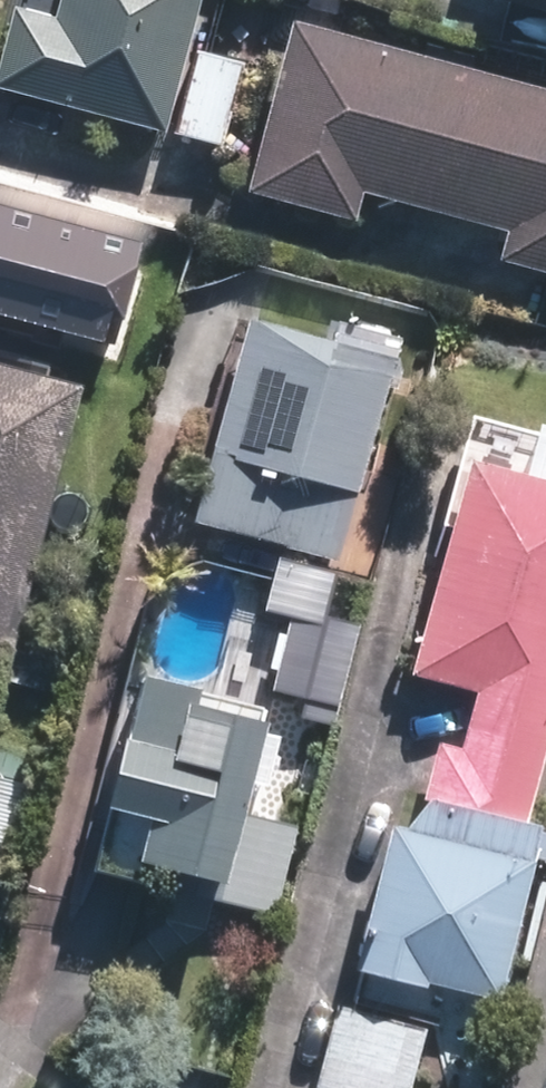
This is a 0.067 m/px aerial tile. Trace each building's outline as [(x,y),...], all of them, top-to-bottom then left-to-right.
[(196,0),(53,0),(48,20),(5,7),(0,28),(0,92),(160,134),(196,0)] [(545,12),(545,0),(503,0),(545,12)] [(237,196),(346,226),(353,197),(498,236),(491,265),(545,280),(545,93),(283,22),(237,196)] [(167,134),(218,146),(239,59),(190,47),(167,134)] [(29,265),(43,213),(0,200),(0,258),(29,265)] [(234,318),(183,515),(332,554),(390,331),(330,315),(323,341),(234,318)] [(69,376),(0,359),(0,649),(69,376)] [(415,792),(422,793),(394,824),(380,821),(343,965),(416,983),(417,975),(491,993),(534,823),(521,820),(545,722),(545,484),(456,461),(403,669),(468,687),(455,741),(430,734),(415,792)] [(326,567),(268,554),(248,643),(272,649),(264,684),(297,691),(294,705),(330,713),(352,616),(317,608),(326,567)] [(13,649),(4,680),(41,690),(49,659),(13,649)] [(266,903),(289,814),(229,798),(250,718),(183,702),(187,684),(126,668),(92,799),(97,801),(82,862),(130,874),(135,858),(156,863),(153,874),(266,903)] [(1,855),(24,765),(0,759),(0,855),(1,855)] [(330,1003),(310,1087),(407,1087),(422,1026),(330,1003)]
